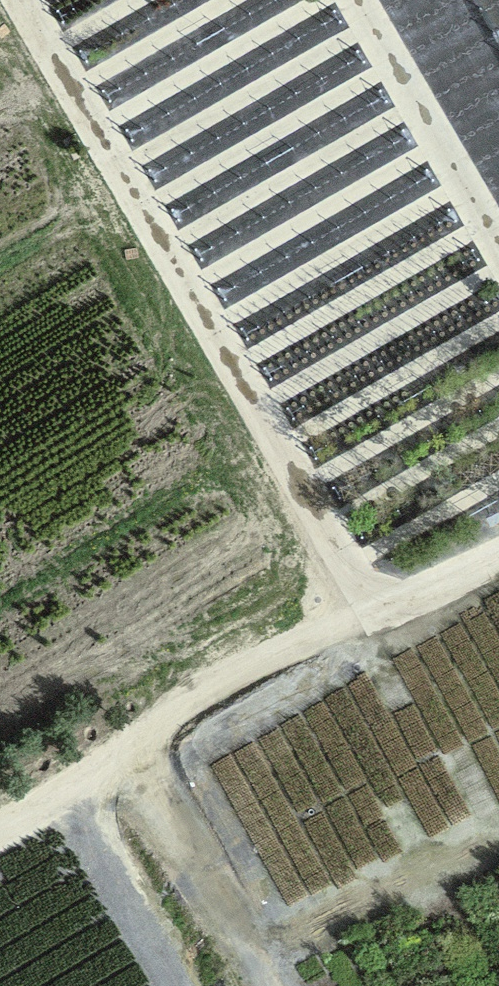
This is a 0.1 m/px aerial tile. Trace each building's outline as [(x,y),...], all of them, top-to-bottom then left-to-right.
[(379,519),(398,564),(498,522),(498,469),(379,519)]
